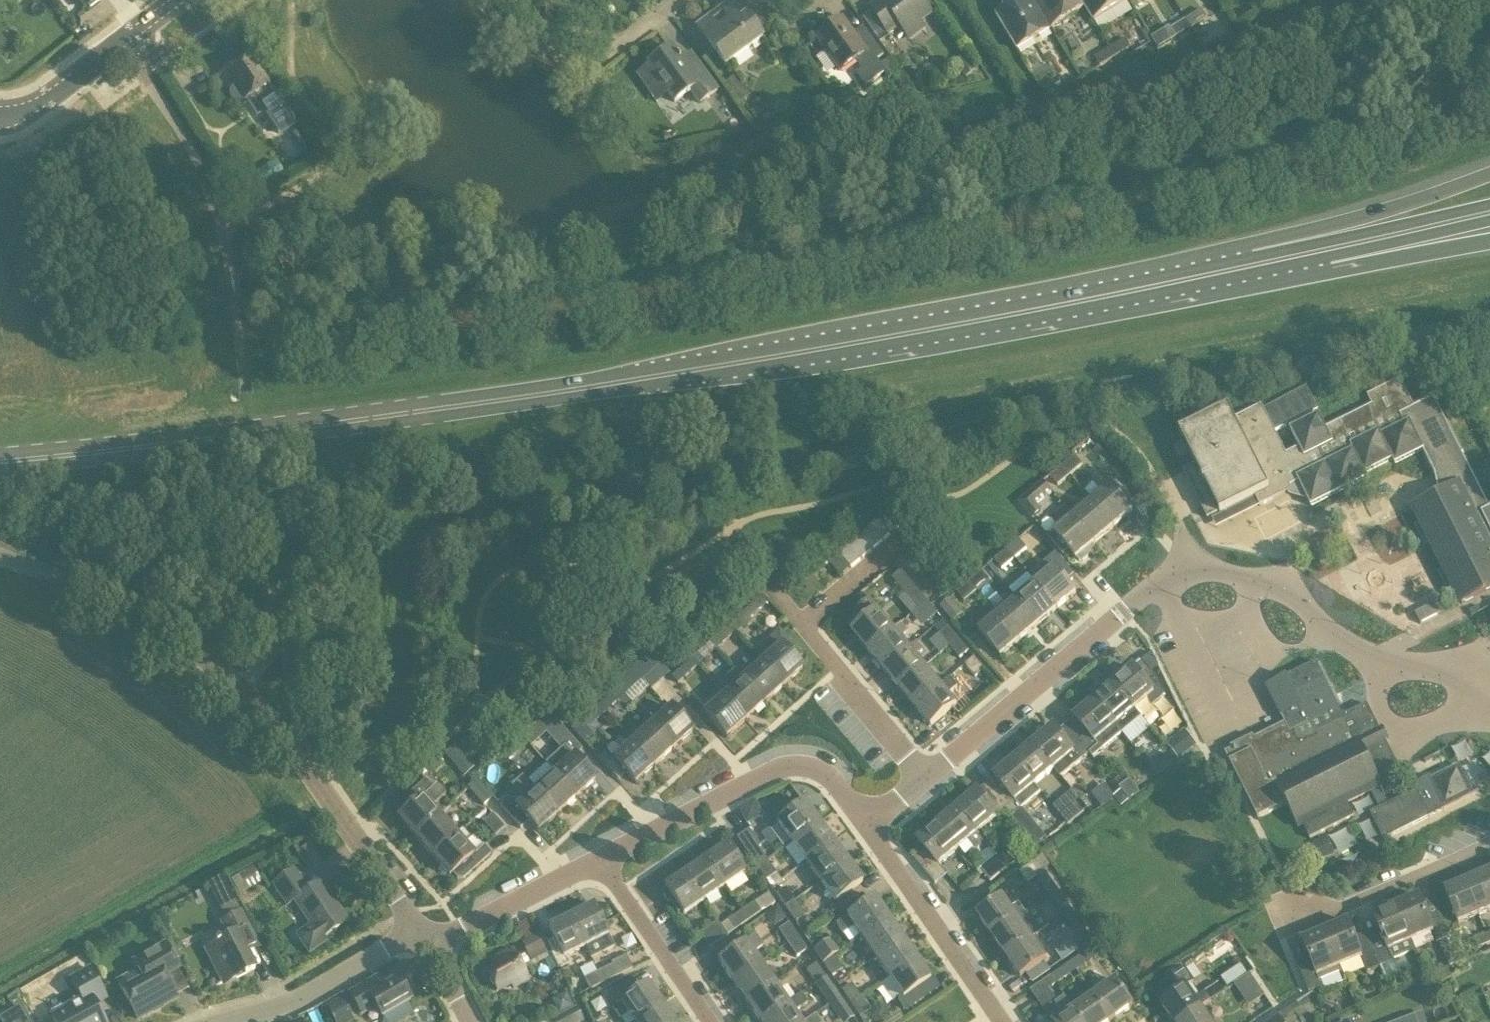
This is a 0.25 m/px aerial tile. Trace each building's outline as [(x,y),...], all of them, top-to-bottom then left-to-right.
[(85,8),(96,0),(79,0),(85,8)] [(871,9),(889,35),(901,26),(909,38),(923,28),(915,16),(926,8),(921,0),(888,0),(885,2),(883,0),(871,9)] [(1018,3),(995,16),(1016,50),(1051,30),(1033,0),(1016,0),(1018,3)] [(1051,30),(1085,9),(1086,8),(1080,0),(1033,0),(1051,30)] [(1086,8),(1085,9),(1093,22),(1127,2),(1126,0),(1080,0),(1086,8)] [(1272,7),(1268,0),(1263,0),(1251,7),(1256,16),(1272,7)] [(1338,0),(1319,0),(1318,0),(1324,9),(1338,0)] [(744,17),(737,22),(724,5),(695,27),(724,67),(760,39),(744,17)] [(1186,19),(1191,27),(1206,18),(1201,10),(1186,19)] [(1191,27),(1186,19),(1170,29),(1175,37),(1191,27)] [(881,64),(877,59),(883,55),(863,28),(853,35),(843,20),(817,39),(841,71),(853,62),(859,71),(855,73),(865,87),(884,73),(888,79),(898,71),(889,59),(881,64)] [(1110,48),(1115,57),(1130,48),(1125,39),(1110,48)] [(1115,57),(1110,48),(1094,58),(1099,66),(1115,57)] [(698,103),(716,90),(699,67),(689,75),(671,50),(637,75),(647,89),(658,82),(673,103),(689,91),(698,103)] [(976,70),(966,56),(962,59),(967,66),(962,70),(967,77),(976,70)] [(260,77),(249,59),(239,65),(236,65),(232,67),(231,71),(227,73),(236,86),(233,88),(231,90),(230,93),(230,96),(231,99),(233,101),(236,103),(239,103),(242,102),(245,100),(245,101),(253,96),(280,138),(295,128),(293,125),(295,124),(288,112),(284,114),(267,88),(269,86),(262,75),(260,77)] [(1046,99),(1061,89),(1056,81),(1041,90),(1046,99)] [(1422,450),(1434,474),(1438,495),(1413,508),(1421,523),(1414,526),(1423,545),(1430,541),(1444,570),(1438,573),(1447,591),(1454,588),(1461,603),(1489,589),(1489,507),(1489,508),(1432,397),(1409,409),(1396,382),(1367,397),(1371,406),(1326,428),(1319,415),(1291,429),(1300,448),(1287,455),(1285,456),(1298,482),(1310,506),(1367,478),(1365,473),(1392,459),(1394,464),(1422,450)] [(1183,471),(1207,519),(1254,495),(1259,506),(1291,491),(1289,487),(1298,482),(1285,456),(1287,455),(1275,431),(1318,409),(1307,387),(1264,409),(1262,406),(1234,420),(1229,410),(1180,434),(1195,465),(1183,471)] [(1187,453),(1182,442),(1174,446),(1179,457),(1187,453)] [(1062,465),(1070,474),(1082,465),(1074,455),(1062,465)] [(1070,474),(1062,465),(1049,476),(1057,485),(1070,474)] [(1035,504),(1051,491),(1043,481),(1019,501),(1032,518),(1041,510),(1035,504)] [(1093,502),(1114,526),(1132,511),(1111,487),(1093,502)] [(1114,526),(1093,502),(1074,517),(1073,518),(1094,543),(1114,526)] [(889,503),(878,512),(894,530),(905,521),(889,503)] [(1073,518),(1074,517),(1065,506),(1054,515),(1063,526),(1049,538),(1062,554),(1068,549),(1075,558),(1079,561),(1083,562),(1089,556),(1090,553),(1086,549),(1094,543),(1073,518)] [(884,539),(894,530),(878,512),(868,521),(884,539)] [(873,548),(884,539),(868,521),(858,530),(873,548)] [(846,539),(862,558),(873,548),(858,530),(846,539)] [(850,568),(862,558),(846,539),(835,549),(850,568)] [(1007,548),(1015,558),(1026,548),(1018,539),(1007,548)] [(1015,558),(1007,548),(994,560),(1002,569),(1015,558)] [(1036,583),(1058,609),(1077,593),(1055,567),(1062,560),(1056,552),(1038,568),(1044,576),(1036,583)] [(919,610),(928,602),(901,570),(891,578),(905,594),(899,599),(912,614),(918,609),(919,610)] [(970,580),(977,590),(989,580),(981,570),(970,580)] [(977,590),(970,580),(956,592),(964,601),(977,590)] [(1017,599),(1039,625),(1058,609),(1036,583),(1017,599)] [(730,624),(736,631),(768,601),(762,595),(730,624)] [(953,622),(963,614),(949,598),(939,607),(953,622)] [(1039,625),(1017,599),(998,615),(1020,641),(1039,625)] [(855,611),(864,621),(852,632),(868,651),(894,630),(893,629),(869,600),(855,611)] [(928,602),(919,610),(928,621),(937,613),(928,602)] [(1438,615),(1433,604),(1415,613),(1420,624),(1438,615)] [(1020,641),(998,615),(979,631),(1001,657),(1020,641)] [(909,648),(900,638),(909,631),(902,622),(893,629),(894,630),(868,651),(884,670),(910,649),(909,648)] [(710,641),(716,648),(736,631),(730,624),(710,641)] [(950,647),(959,639),(948,626),(939,634),(950,647)] [(794,660),(801,653),(778,627),(763,640),(772,650),(760,660),(781,684),(800,668),(794,660)] [(959,639),(950,647),(959,659),(969,650),(959,639)] [(691,658),(697,665),(716,648),(710,641),(691,658)] [(899,688),(925,667),(915,656),(924,649),(917,641),(909,648),(910,649),(884,670),(899,688)] [(641,658),(661,679),(669,672),(650,650),(641,658)] [(975,677),(984,669),(974,657),(964,664),(975,677)] [(624,682),(618,687),(624,694),(642,678),(651,688),(661,679),(641,658),(619,677),(624,682)] [(697,665),(691,658),(671,676),(677,683),(697,665)] [(741,677),(762,701),(781,684),(760,660),(741,677)] [(1133,668),(1132,667),(1112,684),(1133,709),(1134,708),(1142,717),(1143,718),(1154,709),(1152,707),(1165,695),(1156,677),(1142,660),(1133,668)] [(1415,790),(1388,803),(1376,779),(1399,768),(1367,704),(1343,716),(1316,662),(1265,687),(1284,724),(1225,753),(1258,819),(1287,805),(1298,826),(1303,824),(1310,838),(1354,815),(1347,801),(1370,790),(1379,808),(1370,813),(1383,840),(1430,817),(1416,790),(1415,791),(1415,790)] [(925,667),(899,688),(915,707),(940,686),(940,685),(925,667)] [(762,701),(741,677),(734,669),(715,686),(721,694),(722,693),(743,718),(762,701)] [(956,705),(948,695),(958,686),(950,677),(940,685),(940,686),(915,707),(931,726),(956,705)] [(1122,733),(1142,717),(1134,708),(1133,709),(1112,684),(1093,700),(1114,725),(1121,734),(1122,733)] [(624,694),(618,687),(599,705),(605,712),(618,700),(622,704),(626,704),(630,701),(627,697),(624,694)] [(722,693),(721,694),(703,710),(724,734),(743,718),(722,693)] [(1114,725),(1093,700),(1073,716),(1074,718),(1066,725),(1089,753),(1093,758),(1121,734),(1114,725)] [(605,712),(599,705),(579,722),(585,729),(605,712)] [(650,723),(671,747),(688,732),(667,708),(658,715),(652,709),(644,717),(650,723)] [(555,719),(544,729),(561,749),(546,762),(549,766),(553,771),(574,794),(593,778),(574,756),(582,749),(564,728),(563,728),(555,719)] [(630,740),(652,764),(671,747),(650,723),(630,740)] [(1057,732),(1052,727),(1032,743),(1053,768),(1061,777),(1089,753),(1066,725),(1057,732)] [(1167,745),(1177,757),(1194,744),(1183,731),(1167,745)] [(528,742),(521,735),(502,753),(509,760),(528,742)] [(1452,745),(1458,757),(1472,751),(1466,739),(1452,745)] [(652,764),(630,740),(612,757),(633,781),(652,764)] [(1034,784),(1053,768),(1032,743),(1012,760),(1033,785),(1034,784)] [(1156,775),(1172,762),(1164,753),(1148,766),(1156,775)] [(455,765),(464,775),(473,767),(464,757),(455,765)] [(1479,759),(1467,763),(1472,778),(1484,774),(1479,759)] [(1033,785),(1012,760),(992,777),(993,778),(985,786),(1004,808),(1005,809),(1006,808),(1011,815),(1039,792),(1033,785)] [(1415,791),(1416,790),(1430,817),(1445,809),(1445,808),(1472,794),(1458,765),(1430,779),(1429,776),(1412,784),(1415,790),(1415,791)] [(534,788),(555,811),(574,794),(553,771),(534,788)] [(1125,773),(1114,780),(1122,791),(1121,791),(1129,801),(1140,794),(1125,773)] [(412,800),(397,815),(414,834),(439,811),(433,805),(445,794),(436,784),(424,795),(423,793),(432,785),(424,777),(406,793),(412,800)] [(483,805),(492,797),(476,779),(467,787),(483,805)] [(976,833),(978,832),(1005,809),(1004,808),(985,786),(976,793),(975,791),(955,808),(976,833)] [(1102,810),(1116,800),(1114,796),(1107,786),(1093,796),(1102,810)] [(520,828),(529,820),(536,828),(555,811),(534,788),(522,798),(516,790),(499,805),(520,828)] [(1116,800),(1121,807),(1129,801),(1121,791),(1114,796),(1116,800)] [(746,825),(763,816),(755,799),(738,807),(746,825)] [(817,822),(803,802),(790,811),(784,803),(770,814),(791,842),(817,822)] [(1076,802),(1060,815),(1068,825),(1084,811),(1076,802)] [(481,817),(496,834),(505,825),(490,808),(481,817)] [(936,824),(957,849),(968,840),(976,849),(985,841),(978,832),(976,833),(955,808),(936,824)] [(439,811),(414,834),(432,854),(457,831),(439,811)] [(817,822),(791,842),(805,862),(832,842),(817,822)] [(946,874),(938,865),(957,849),(936,824),(916,840),(925,851),(914,860),(934,884),(946,874)] [(482,840),(473,848),(466,841),(470,837),(462,829),(458,832),(457,831),(432,854),(449,872),(452,869),(457,874),(462,874),(490,849),(482,840)] [(756,867),(766,859),(758,847),(760,846),(748,829),(736,838),(756,867)] [(832,842),(805,862),(820,881),(846,862),(832,842)] [(725,844),(704,858),(724,886),(744,872),(725,844)] [(1025,881),(1036,874),(1050,894),(1058,889),(1044,869),(1050,865),(1043,855),(1019,871),(1025,881)] [(990,882),(1007,868),(997,856),(980,870),(990,882)] [(684,872),(703,900),(724,886),(704,858),(684,872)] [(766,859),(756,867),(765,880),(776,873),(766,859)] [(846,862),(820,881),(834,901),(861,882),(846,862)] [(333,902),(320,883),(309,890),(294,868),(271,884),(286,906),(294,900),(310,924),(295,934),(309,955),(330,940),(326,934),(347,920),(334,901),(333,902)] [(670,901),(673,899),(683,914),(703,900),(684,872),(664,886),(665,888),(662,890),(662,894),(666,901),(670,901)] [(1478,915),(1489,910),(1489,888),(1484,873),(1464,881),(1478,915)] [(1478,915),(1464,881),(1444,889),(1457,923),(1478,915)] [(794,900),(786,887),(776,894),(785,907),(794,900)] [(1064,915),(1072,909),(1058,889),(1050,894),(1064,915)] [(228,891),(217,898),(226,913),(237,907),(228,891)] [(991,935),(1025,912),(1019,903),(1010,909),(1002,896),(976,914),(991,935)] [(1395,905),(1410,940),(1433,931),(1418,896),(1395,905)] [(860,937),(888,918),(874,897),(835,924),(843,934),(853,927),(860,937)] [(794,920),(804,914),(794,900),(785,907),(794,920)] [(719,925),(727,935),(761,912),(754,901),(719,925)] [(1370,943),(1380,966),(1394,960),(1393,960),(1415,950),(1410,940),(1395,905),(1390,908),(1388,904),(1373,910),(1375,914),(1373,915),(1383,937),(1370,943)] [(570,916),(585,947),(586,946),(592,958),(613,947),(592,905),(570,916)] [(1079,937),(1087,931),(1072,909),(1064,915),(1079,937)] [(1025,912),(991,935),(1005,956),(1031,938),(1039,932),(1025,912)] [(245,974),(255,969),(242,945),(254,939),(240,913),(221,923),(229,938),(205,950),(222,983),(244,972),(245,974)] [(549,948),(558,968),(567,964),(563,958),(585,947),(570,916),(548,928),(556,944),(549,948)] [(874,957),(901,938),(888,918),(860,937),(874,957)] [(727,935),(719,925),(717,921),(698,933),(708,947),(727,935)] [(1340,965),(1360,956),(1367,972),(1380,966),(1370,943),(1358,948),(1347,921),(1325,931),(1339,965),(1340,965)] [(788,923),(778,930),(788,943),(798,936),(788,923)] [(1436,943),(1450,937),(1447,929),(1433,935),(1436,943)] [(1233,941),(1227,931),(1221,935),(1226,942),(1230,943),(1233,941)] [(1302,940),(1312,963),(1299,969),(1308,992),(1323,986),(1320,980),(1342,971),(1340,965),(1339,965),(1325,931),(1302,940)] [(550,953),(540,933),(521,942),(532,962),(550,953)] [(1489,943),(1486,934),(1474,939),(1478,948),(1489,943)] [(797,956),(807,949),(798,936),(788,943),(797,956)] [(732,982),(759,963),(752,953),(759,948),(752,938),(717,961),(732,982)] [(888,977),(915,958),(901,938),(874,957),(888,977)] [(1032,980),(1049,968),(1043,960),(1045,959),(1031,938),(1005,956),(1020,976),(1026,972),(1032,980)] [(833,956),(839,951),(830,939),(814,950),(823,963),(833,956)] [(164,978),(178,970),(165,945),(133,963),(138,971),(117,983),(137,1020),(176,998),(164,978)] [(1092,947),(1071,962),(1076,970),(1077,969),(1097,955),(1092,947)] [(515,986),(528,979),(511,948),(500,954),(504,962),(486,972),(496,991),(512,981),(515,986)] [(612,964),(597,971),(603,982),(632,968),(625,955),(611,962),(612,964)] [(832,976),(842,969),(833,956),(823,963),(832,976)] [(929,979),(915,958),(888,977),(901,997),(898,999),(897,1002),(902,1009),(905,1010),(923,998),(916,988),(929,979)] [(1057,983),(1076,970),(1071,962),(1050,976),(1056,984),(1057,983)] [(759,963),(732,982),(745,1002),(773,983),(759,963)] [(814,984),(825,976),(816,963),(805,970),(814,984)] [(1221,978),(1227,988),(1247,975),(1240,965),(1221,978)] [(597,971),(596,969),(594,970),(592,966),(580,972),(588,990),(603,982),(597,971)] [(1186,987),(1194,981),(1186,968),(1158,986),(1167,1000),(1160,1004),(1172,1021),(1179,1021),(1200,1007),(1210,1000),(1205,992),(1194,999),(1186,987)] [(94,1005),(106,999),(90,970),(70,980),(82,1001),(52,1018),(54,1021),(104,1021),(94,1005)] [(1264,995),(1250,974),(1237,982),(1251,1003),(1264,995)] [(825,976),(814,984),(828,1004),(839,997),(825,976)] [(1056,984),(1050,976),(1030,991),(1035,999),(1056,984)] [(662,1004),(647,983),(640,988),(633,977),(607,994),(615,1006),(612,1008),(619,1019),(627,1013),(633,1021),(635,1021),(662,1004)] [(381,1018),(410,1002),(397,980),(377,992),(371,981),(349,994),(361,1015),(375,1007),(381,1018)] [(1093,995),(1111,1021),(1132,1006),(1115,981),(1093,995)] [(759,1021),(786,1003),(773,983),(745,1002),(759,1021)] [(852,983),(841,990),(850,1003),(860,996),(852,983)] [(1218,983),(1205,992),(1210,1000),(1223,992),(1218,983)] [(567,993),(556,998),(555,1005),(560,1014),(575,1007),(567,993)] [(759,1021),(799,1021),(793,1013),(807,1003),(801,993),(786,1003),(759,1021)] [(1073,1009),(1074,1008),(1065,995),(1055,1002),(1064,1015),(1054,1021),(1082,1021),(1073,1009)] [(1093,995),(1074,1008),(1073,1009),(1082,1021),(1109,1021),(1111,1021),(1093,995)] [(859,1017),(870,1010),(860,996),(850,1003),(859,1017)] [(354,1019),(341,997),(326,1006),(335,1021),(349,1021),(354,1019)] [(828,1004),(841,1021),(847,1021),(853,1018),(848,1009),(839,997),(828,1004)] [(1288,1019),(1286,1016),(1300,1007),(1297,1002),(1276,1016),(1278,1018),(1272,1021),(1284,1021),(1288,1019)] [(635,1021),(674,1021),(662,1004),(635,1021)] [(549,1021),(581,1021),(583,1021),(576,1007),(549,1021)] [(1179,1021),(1210,1021),(1200,1007),(1179,1021)]
